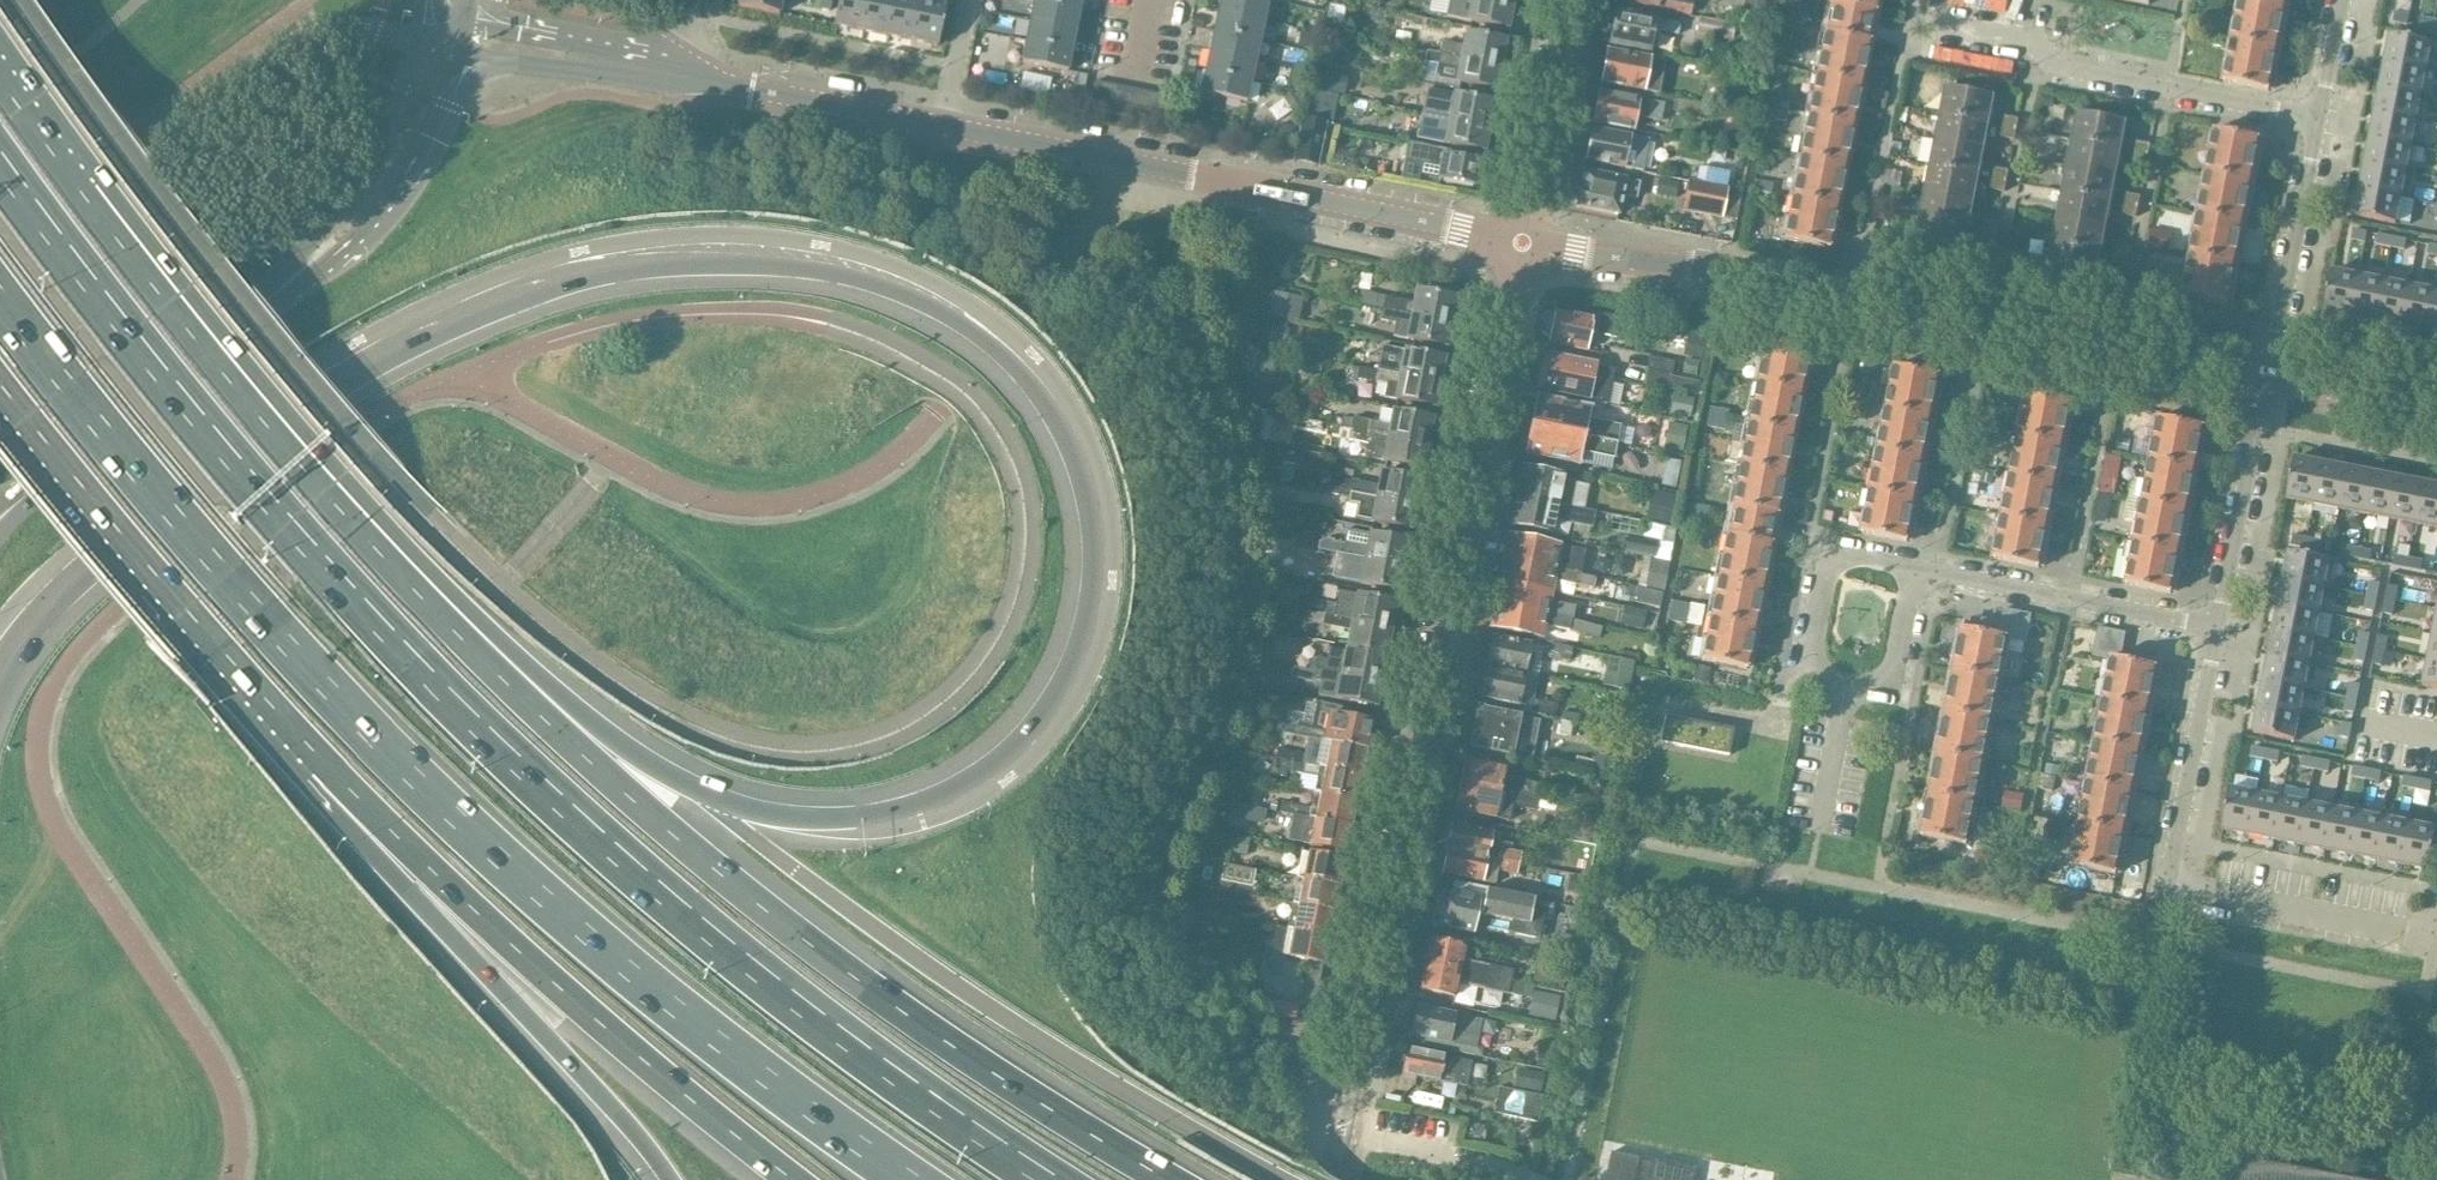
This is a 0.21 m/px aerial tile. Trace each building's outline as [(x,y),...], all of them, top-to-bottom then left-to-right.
[(737,7),(778,15),(781,0),(739,0),(737,7)] [(819,10),(829,12),(831,0),(821,0),(819,10)] [(833,26),(860,31),(866,0),(838,0),(833,26)] [(860,31),(885,36),(892,0),(866,0),(860,31)] [(885,36),(911,41),(919,0),(918,0),(892,0),(885,36)] [(919,0),(911,41),(937,46),(945,5),(919,0)] [(1034,2),(1079,11),(1081,0),(1034,0),(1034,2)] [(1262,0),(1221,0),(1218,12),(1263,22),(1267,1),(1262,0)] [(1510,4),(1491,0),(1449,0),(1448,4),(1460,6),(1457,19),(1505,29),(1506,26),(1509,25),(1510,17),(1508,14),(1510,4)] [(1689,15),(1692,0),(1616,0),(1616,1),(1689,15)] [(1868,42),(1858,40),(1862,18),(1872,19),(1873,14),(1874,12),(1876,0),(1830,0),(1830,3),(1830,4),(1826,3),(1823,17),(1820,34),(1824,34),(1816,76),(1809,107),(1807,117),(1799,158),(1791,199),(1784,239),(1783,241),(1827,250),(1827,249),(1827,248),(1831,229),(1835,207),(1843,166),(1851,126),(1859,85),(1868,42)] [(1807,4),(1788,0),(1786,9),(1805,14),(1807,4)] [(2224,82),(2268,91),(2286,0),(2241,0),(2224,82)] [(1079,11),(1034,2),(1030,23),(1074,31),(1079,11)] [(1805,14),(1786,9),(1783,21),(1803,24),(1805,14)] [(1263,22),(1218,12),(1214,33),(1258,43),(1263,22)] [(1649,53),(1653,31),(1676,36),(1679,24),(1614,12),(1608,45),(1649,53)] [(2395,12),(2393,22),(2407,25),(2409,15),(2395,12)] [(2420,17),(2419,27),(2433,30),(2435,20),(2420,17)] [(1735,26),(1699,19),(1696,36),(1732,43),(1735,26)] [(1074,31),(1030,23),(1026,43),(1070,52),(1074,31)] [(1304,31),(1301,48),(1315,50),(1319,34),(1304,31)] [(1258,43),(1214,33),(1209,53),(1254,63),(1258,43)] [(1503,54),(1505,45),(1502,43),(1503,41),(1466,33),(1464,47),(1442,43),(1440,53),(1498,65),(1500,55),(1503,54)] [(1327,34),(1322,59),(1347,64),(1352,39),(1327,34)] [(2390,36),(2385,62),(2425,70),(2431,44),(2390,36)] [(1070,52),(1026,43),(1022,63),(1067,71),(1070,52)] [(1496,75),(1498,65),(1440,53),(1428,51),(1426,62),(1437,65),(1434,78),(1493,90),(1494,87),(1497,86),(1498,77),(1496,75)] [(1664,62),(1649,59),(1607,51),(1600,83),(1642,92),(1658,95),(1664,62)] [(1254,63),(1209,53),(1205,74),(1250,84),(1254,63)] [(2385,62),(2380,88),(2420,96),(2425,70),(2385,62)] [(1321,63),(1316,88),(1333,91),(1338,66),(1321,63)] [(1290,70),(1286,86),(1305,90),(1308,74),(1290,70)] [(1250,84),(1205,74),(1201,93),(1246,102),(1250,84)] [(1997,84),(1981,81),(1979,90),(1995,93),(1997,84)] [(1108,84),(1094,82),(1088,110),(1103,112),(1108,84)] [(1123,87),(1108,84),(1103,112),(1117,115),(1123,87)] [(1136,90),(1123,87),(1117,115),(1131,118),(1136,90)] [(1993,97),(1946,88),(1941,114),(1988,124),(1993,97)] [(2380,88),(2375,113),(2415,121),(2420,96),(2380,88)] [(1151,93),(1136,90),(1131,118),(1145,121),(1151,93)] [(1166,96),(1151,93),(1145,121),(1160,124),(1166,96)] [(1599,93),(1593,123),(1633,132),(1636,117),(1659,122),(1663,105),(1599,93)] [(1491,115),(1493,107),(1490,105),(1491,102),(1455,95),(1452,108),(1428,104),(1426,115),(1486,127),(1488,116),(1491,115)] [(1809,107),(1788,103),(1768,100),(1766,109),(1786,113),(1807,117),(1809,107)] [(1784,123),(1786,113),(1766,109),(1764,120),(1784,123)] [(2375,113),(2370,139),(2410,147),(2415,121),(2375,113)] [(1988,124),(1941,114),(1936,141),(1982,150),(1988,124)] [(2125,123),(2078,114),(2073,141),(2120,151),(2125,123)] [(1484,137),(1486,127),(1426,115),(1424,126),(1435,128),(1432,142),(1481,151),(1482,149),(1485,148),(1486,139),(1484,137)] [(2004,116),(2002,126),(2003,127),(2017,130),(2018,124),(2019,119),(2004,116)] [(1318,165),(1326,123),(1301,118),(1292,160),(1318,165)] [(1279,124),(1276,139),(1292,143),(1295,127),(1279,124)] [(2002,126),(2000,137),(2015,140),(2015,139),(2017,130),(2003,127),(2002,126)] [(1629,137),(1591,130),(1585,161),(1623,168),(1626,154),(1635,155),(1637,146),(1628,144),(1629,137)] [(2241,137),(2215,131),(2183,297),(2226,305),(2259,139),(2258,139),(2259,134),(2243,130),(2241,137)] [(1662,150),(1664,139),(1648,136),(1646,147),(1662,150)] [(2370,139),(2365,164),(2405,172),(2410,147),(2370,139)] [(1982,150),(1936,141),(1931,166),(1977,176),(1982,150)] [(2120,151),(2073,141),(2068,168),(2114,178),(2120,151)] [(2136,141),(2134,152),(2148,155),(2150,148),(2150,144),(2136,141)] [(1463,154),(1408,144),(1404,161),(1421,165),(1419,175),(1442,180),(1441,182),(1471,188),(1471,186),(1475,186),(1475,184),(1478,183),(1480,174),(1477,172),(1479,163),(1462,160),(1463,154)] [(2171,151),(2168,162),(2179,165),(2181,154),(2171,151)] [(2134,152),(2132,163),(2146,165),(2147,163),(2148,156),(2148,155),(2134,152)] [(2365,164),(2360,190),(2400,198),(2405,172),(2365,164)] [(1977,176),(1931,166),(1926,193),(1972,203),(1977,176)] [(1994,168),(1992,178),(2007,181),(2008,175),(2009,171),(1994,168)] [(2114,178),(2068,168),(2063,193),(2110,202),(2114,178)] [(1576,207),(1618,215),(1622,196),(1635,198),(1638,184),(1625,181),(1625,180),(1583,172),(1579,189),(1575,192),(1574,200),(1576,204),(1576,207)] [(1992,178),(1990,189),(2005,192),(2005,190),(2006,182),(2007,181),(1992,178)] [(1679,183),(1658,179),(1654,195),(1676,199),(1679,183)] [(1772,185),(1752,181),(1750,192),(1770,196),(1772,185)] [(1718,220),(1724,191),(1686,184),(1681,213),(1718,220)] [(2360,190),(2354,216),(2395,224),(2400,198),(2360,190)] [(1972,203),(1926,193),(1921,218),(1967,228),(1972,203)] [(2110,202),(2063,193),(2058,219),(2104,229),(2110,202)] [(2126,193),(2124,204),(2138,207),(2140,200),(2141,196),(2126,193)] [(2124,204),(2122,214),(2136,217),(2136,215),(2138,208),(2138,207),(2124,204)] [(1967,228),(1921,218),(1915,245),(1961,255),(1967,228)] [(1984,219),(1982,230),(1996,233),(1998,228),(1998,222),(1984,219)] [(2104,229),(2058,219),(2053,245),(2100,254),(2104,229)] [(2168,250),(2171,232),(2151,229),(2148,246),(2168,250)] [(1982,230),(1979,241),(1994,243),(1995,241),(1996,234),(1996,233),(1982,230)] [(2353,230),(2351,239),(2365,242),(2367,233),(2353,230)] [(2378,235),(2376,244),(2390,247),(2392,238),(2378,235)] [(2392,238),(2390,247),(2404,250),(2406,240),(2392,238)] [(2100,254),(2053,245),(2048,271),(2095,280),(2100,254)] [(2116,245),(2114,256),(2128,259),(2131,248),(2116,245)] [(2427,254),(2436,256),(2436,246),(2429,245),(2427,254)] [(2159,269),(2161,254),(2151,252),(2148,266),(2159,269)] [(2114,256),(2112,267),(2126,269),(2128,259),(2114,256)] [(2331,272),(2323,312),(2350,318),(2358,277),(2331,272)] [(2358,277),(2350,318),(2376,323),(2384,282),(2358,277)] [(2384,282),(2376,323),(2401,327),(2409,287),(2384,282)] [(2409,287),(2401,327),(2426,332),(2434,292),(2409,287)] [(1437,295),(1417,291),(1414,304),(1384,299),(1382,312),(1448,325),(1450,312),(1453,311),(1455,303),(1452,301),(1454,292),(1438,289),(1437,295)] [(1289,294),(1271,290),(1266,315),(1284,318),(1289,294)] [(1363,291),(1360,304),(1381,308),(1383,295),(1363,291)] [(2426,332),(2436,335),(2436,292),(2434,292),(2426,332)] [(1446,333),(1448,325),(1382,312),(1380,321),(1395,324),(1393,338),(1443,347),(1444,345),(1447,344),(1449,335),(1446,333)] [(1555,312),(1548,344),(1584,351),(1587,333),(1616,339),(1620,319),(1592,313),(1590,319),(1555,312)] [(1272,319),(1268,343),(1288,346),(1291,330),(1286,329),(1287,321),(1272,319)] [(1707,338),(1688,334),(1683,356),(1702,360),(1707,338)] [(1743,337),(1724,334),(1722,344),(1741,347),(1743,337)] [(1763,343),(1755,383),(1747,424),(1739,465),(1731,506),(1731,507),(1728,506),(1725,521),(1722,536),(1725,537),(1718,577),(1710,618),(1701,660),(1701,661),(1745,669),(1753,627),(1761,586),(1769,545),(1760,543),(1759,543),(1764,520),(1774,522),(1775,516),(1775,515),(1783,474),(1791,433),(1799,392),(1807,351),(1763,342),(1763,343)] [(1441,372),(1443,363),(1441,361),(1441,359),(1405,351),(1403,365),(1380,360),(1379,360),(1377,371),(1436,384),(1439,373),(1441,372)] [(1277,356),(1260,353),(1256,372),(1273,376),(1277,356)] [(1606,399),(1612,372),(1545,358),(1541,377),(1538,376),(1535,388),(1543,390),(1544,387),(1606,399)] [(1669,375),(1671,363),(1649,358),(1646,371),(1669,375)] [(1374,383),(1377,371),(1356,366),(1355,366),(1352,378),(1374,383)] [(1921,373),(1895,368),(1863,533),(1907,542),(1939,376),(1938,376),(1940,370),(1923,366),(1921,373)] [(1435,394),(1436,384),(1377,371),(1374,383),(1398,387),(1396,401),(1432,408),(1432,405),(1435,404),(1437,396),(1435,394)] [(1693,380),(1682,378),(1669,375),(1646,371),(1643,385),(1691,394),(1693,380)] [(2053,399),(2027,393),(1994,559),(2038,568),(2071,402),(2070,402),(2071,396),(2054,392),(2053,399)] [(1589,409),(1537,398),(1531,426),(1615,443),(1618,427),(1587,421),(1589,409)] [(1728,412),(1709,408),(1707,417),(1726,420),(1728,412)] [(1429,433),(1431,426),(1429,424),(1430,420),(1393,412),(1391,426),(1352,418),(1350,430),(1364,433),(1424,445),(1427,434),(1429,433)] [(1350,430),(1352,418),(1342,416),(1340,428),(1350,430)] [(1726,420),(1707,417),(1705,427),(1724,431),(1726,420)] [(2159,419),(2150,462),(2126,585),(2170,593),(2203,427),(2202,427),(2203,422),(2186,418),(2185,424),(2159,419)] [(1669,423),(1664,447),(1668,448),(1682,451),(1687,427),(1673,424),(1669,423)] [(1349,439),(1350,430),(1340,428),(1326,425),(1324,434),(1349,439)] [(1615,443),(1531,426),(1525,454),(1578,465),(1580,453),(1612,459),(1615,443)] [(1423,454),(1424,445),(1364,433),(1350,430),(1349,439),(1348,441),(1362,444),(1386,449),(1383,462),(1420,469),(1420,466),(1423,465),(1425,457),(1423,454)] [(2117,438),(2115,450),(2128,452),(2130,440),(2117,438)] [(2294,459),(2286,499),(2313,505),(2321,464),(2294,459)] [(1666,461),(1663,474),(1676,477),(1679,463),(1666,461)] [(2321,464),(2313,505),(2339,510),(2347,469),(2321,464)] [(2105,467),(2102,483),(2115,485),(2118,469),(2105,467)] [(1561,476),(1523,468),(1517,497),(1555,505),(1561,476)] [(2347,469),(2339,510),(2364,515),(2372,474),(2347,469)] [(1417,494),(1419,487),(1417,485),(1417,481),(1381,474),(1378,487),(1350,481),(1348,491),(1413,504),(1415,495),(1417,494)] [(2372,474),(2364,515),(2389,519),(2397,479),(2372,474)] [(1348,491),(1350,481),(1330,478),(1328,486),(1348,491)] [(2397,479),(2389,519),(2415,524),(2423,484),(2397,479)] [(2415,524),(2436,529),(2436,486),(2423,484),(2415,524)] [(1347,497),(1348,491),(1328,486),(1327,493),(1347,497)] [(1653,489),(1647,517),(1669,522),(1675,494),(1653,489)] [(1410,516),(1413,504),(1348,491),(1347,497),(1345,504),(1356,506),(1353,520),(1408,530),(1408,528),(1411,527),(1413,518),(1410,516)] [(2100,494),(2097,513),(2109,515),(2113,496),(2100,494)] [(1576,509),(1555,505),(1517,497),(1511,525),(1549,533),(1552,520),(1592,528),(1595,513),(1576,509)] [(1709,508),(1690,505),(1688,514),(1707,518),(1709,508)] [(1707,518),(1688,514),(1686,524),(1705,528),(1707,518)] [(1406,555),(1407,547),(1404,548),(1405,542),(1368,535),(1345,531),(1342,544),(1340,555),(1401,567),(1403,556),(1406,555)] [(1653,557),(1656,541),(1657,540),(1627,535),(1624,552),(1653,557)] [(1583,552),(1558,546),(1509,536),(1504,560),(1578,575),(1583,552)] [(2292,536),(2291,545),(2305,548),(2307,539),(2292,536)] [(2307,539),(2305,548),(2319,551),(2321,541),(2307,539)] [(1340,555),(1342,544),(1324,540),(1321,552),(1325,553),(1340,555)] [(1656,541),(1653,557),(1653,559),(1669,561),(1672,544),(1656,541)] [(2343,546),(2341,555),(2355,558),(2357,549),(2343,546)] [(2357,549),(2355,558),(2370,561),(2371,551),(2357,549)] [(1338,567),(1340,555),(1325,553),(1323,564),(1338,567)] [(2288,553),(2283,579),(2324,587),(2329,561),(2303,556),(2288,553)] [(1399,577),(1401,567),(1340,555),(1338,567),(1362,571),(1360,585),(1396,591),(1396,589),(1399,588),(1401,579),(1399,577)] [(2394,556),(2392,565),(2406,568),(2408,558),(2394,556)] [(2408,558),(2406,568),(2420,570),(2422,561),(2408,558)] [(1670,563),(1650,559),(1644,586),(1664,590),(1670,563)] [(1595,578),(1578,575),(1504,560),(1500,583),(1548,593),(1551,581),(1593,589),(1595,578)] [(2283,579),(2278,605),(2319,613),(2324,587),(2283,579)] [(2369,582),(2367,596),(2376,598),(2379,583),(2369,582)] [(1546,602),(1548,593),(1500,583),(1495,605),(1572,621),(1575,607),(1546,602)] [(2388,585),(2385,599),(2394,601),(2397,587),(2388,585)] [(1660,592),(1646,589),(1644,602),(1658,604),(1660,592)] [(1394,616),(1395,607),(1393,605),(1394,603),(1337,591),(1335,605),(1326,603),(1324,615),(1389,628),(1391,617),(1394,616)] [(2367,596),(2364,610),(2373,612),(2376,598),(2367,596)] [(2385,599),(2382,613),(2392,615),(2394,601),(2385,599)] [(1690,605),(1671,601),(1669,610),(1688,614),(1690,605)] [(1602,627),(1572,621),(1495,605),(1490,628),(1540,638),(1542,626),(1600,638),(1602,627)] [(2278,605),(2273,630),(2314,638),(2319,613),(2278,605)] [(1645,612),(1622,608),(1618,625),(1642,629),(1645,612)] [(2026,643),(2031,615),(2003,609),(1998,636),(2007,638),(2006,639),(2026,643)] [(1688,614),(1669,610),(1667,621),(1686,624),(1688,614)] [(1387,649),(1389,640),(1387,638),(1389,628),(1324,615),(1308,612),(1305,622),(1350,631),(1348,645),(1347,648),(1383,655),(1384,650),(1387,649)] [(2120,660),(2126,633),(2098,628),(2095,640),(2093,652),(2092,656),(2112,660),(2112,659),(2120,660)] [(1962,630),(1954,671),(1922,836),(1966,845),(2006,639),(2007,638),(1998,636),(1962,630)] [(2273,630),(2268,656),(2309,664),(2314,638),(2273,630)] [(2360,632),(2357,647),(2366,648),(2369,634),(2360,632)] [(2427,660),(2436,662),(2436,636),(2432,635),(2427,660)] [(2378,636),(2375,650),(2384,652),(2387,638),(2378,636)] [(1529,646),(1492,638),(1486,668),(1523,676),(1529,646)] [(1572,648),(1543,642),(1540,655),(1569,661),(1572,648)] [(2357,647),(2354,661),(2363,663),(2366,648),(2357,647)] [(1383,671),(1385,662),(1382,660),(1383,655),(1347,648),(1343,664),(1313,659),(1312,669),(1313,670),(1378,683),(1380,672),(1383,671)] [(2375,650),(2372,664),(2382,666),(2384,652),(2375,650)] [(1629,690),(1636,660),(1610,654),(1604,685),(1629,690)] [(2268,656),(2263,681),(2304,689),(2309,664),(2268,656)] [(1312,669),(1313,659),(1300,657),(1298,667),(1312,669)] [(2138,664),(2120,660),(2112,659),(2112,660),(2072,865),(2116,874),(2156,667),(2155,667),(2156,662),(2140,657),(2138,664)] [(2422,687),(2436,690),(2436,662),(2427,660),(2422,687)] [(1694,665),(1691,681),(1708,684),(1711,669),(1694,665)] [(1523,676),(1486,668),(1479,699),(1516,707),(1523,676)] [(1376,693),(1378,683),(1313,670),(1311,680),(1339,686),(1336,701),(1373,707),(1373,705),(1376,704),(1378,695),(1376,693)] [(2263,681),(2258,706),(2299,714),(2304,689),(2263,681)] [(2350,683),(2347,697),(2356,699),(2359,685),(2350,683)] [(2347,697),(2344,711),(2353,713),(2356,699),(2347,697)] [(1554,714),(1556,706),(1530,701),(1527,714),(1535,715),(1546,718),(1547,713),(1554,714)] [(1365,750),(1370,724),(1356,722),(1359,711),(1314,702),(1309,728),(1285,723),(1283,734),(1323,742),(1329,743),(1365,750)] [(2258,706),(2253,733),(2294,741),(2299,714),(2258,706)] [(1618,717),(1619,715),(1618,714),(1618,712),(1617,710),(1615,709),(1613,708),(1611,708),(1609,708),(1608,709),(1607,710),(1606,711),(1605,713),(1604,715),(1605,717),(1606,719),(1607,720),(1608,721),(1610,722),(1611,722),(1613,722),(1615,721),(1617,720),(1618,719),(1618,717)] [(1477,709),(1469,749),(1510,758),(1510,755),(1518,757),(1522,738),(1514,737),(1519,718),(1477,709)] [(1532,729),(1535,717),(1535,715),(1527,714),(1525,713),(1522,727),(1532,729)] [(1732,729),(1664,717),(1658,743),(1727,756),(1732,729)] [(2342,723),(2339,737),(2348,739),(2351,724),(2342,723)] [(1365,750),(1329,743),(1323,742),(1320,757),(1305,754),(1305,755),(1277,749),(1275,758),(1288,760),(1288,761),(1324,768),(1360,775),(1365,750)] [(2251,747),(2249,757),(2263,759),(2265,750),(2251,747)] [(2265,750),(2263,759),(2277,762),(2279,753),(2265,750)] [(1285,775),(1286,771),(1288,761),(1288,760),(1275,758),(1272,757),(1269,772),(1285,775)] [(1540,786),(1524,782),(1501,777),(1503,765),(1465,757),(1464,763),(1461,767),(1462,772),(1460,781),(1543,798),(1543,795),(1539,794),(1540,786)] [(2302,757),(2300,767),(2314,769),(2316,760),(2302,757)] [(2316,760),(2314,769),(2328,772),(2330,763),(2316,760)] [(1360,775),(1324,768),(1288,761),(1286,771),(1316,777),(1313,792),(1319,793),(1354,801),(1360,775)] [(2353,767),(2351,777),(2365,779),(2367,770),(2353,767)] [(2367,770),(2365,779),(2379,782),(2381,773),(2367,770)] [(2403,777),(2402,787),(2416,789),(2418,780),(2403,777)] [(2418,780),(2416,789),(2430,792),(2432,783),(2418,780)] [(1534,811),(1537,799),(1542,800),(1543,798),(1460,781),(1457,796),(1454,801),(1455,805),(1454,811),(1507,821),(1510,806),(1534,811)] [(1604,792),(1604,790),(1604,788),(1603,787),(1602,785),(1600,783),(1598,782),(1596,782),(1594,783),(1592,783),(1591,784),(1589,786),(1588,788),(1588,790),(1588,793),(1589,795),(1591,796),(1592,797),(1594,798),(1596,799),(1598,798),(1600,797),(1602,796),(1603,794),(1604,792)] [(2230,789),(2222,830),(2249,835),(2257,794),(2230,789)] [(1354,801),(1319,793),(1313,792),(1310,808),(1280,802),(1279,811),(1279,812),(1314,819),(1349,826),(1354,801)] [(2257,794),(2249,835),(2274,840),(2282,799),(2257,794)] [(2282,799),(2274,840),(2299,845),(2307,804),(2282,799)] [(2307,804),(2299,845),(2325,850),(2333,809),(2307,804)] [(1349,826),(1314,819),(1279,812),(1279,811),(1255,807),(1253,816),(1292,823),(1291,826),(1306,829),(1303,843),(1344,852),(1349,826)] [(2333,809),(2325,850),(2350,855),(2358,814),(2333,809)] [(1577,842),(1594,846),(1600,817),(1584,813),(1577,842)] [(2358,814),(2350,855),(2376,860),(2384,819),(2358,814)] [(2384,819),(2376,860),(2401,865),(2409,824),(2384,819)] [(2409,824),(2401,865),(2428,870),(2436,829),(2409,824)] [(1490,833),(1451,825),(1446,852),(1517,865),(1519,854),(1499,850),(1499,849),(1487,846),(1490,833)] [(1234,841),(1231,854),(1246,857),(1248,844),(1234,841)] [(1515,873),(1517,865),(1446,852),(1442,873),(1495,884),(1498,870),(1515,873)] [(1342,861),(1307,854),(1301,853),(1296,878),(1302,879),(1337,886),(1342,861)] [(1587,880),(1569,876),(1566,891),(1584,895),(1587,880)] [(1337,886),(1302,879),(1296,878),(1291,904),(1297,905),(1332,912),(1337,886)] [(1530,913),(1532,900),(1486,890),(1483,902),(1478,901),(1478,899),(1439,891),(1432,926),(1472,934),(1476,914),(1512,921),(1528,924),(1530,913)] [(1332,912),(1297,905),(1291,904),(1286,930),(1327,938),(1332,912)] [(1544,915),(1530,913),(1528,924),(1512,921),(1509,934),(1539,939),(1544,915)] [(1322,963),(1327,938),(1286,930),(1281,956),(1308,961),(1322,963)] [(1510,981),(1512,970),(1462,960),(1464,947),(1429,940),(1424,964),(1483,975),(1510,981)] [(1510,981),(1483,975),(1424,964),(1419,989),(1455,996),(1457,983),(1508,993),(1510,981)] [(1297,1019),(1300,1007),(1276,1003),(1274,1015),(1297,1019)] [(1481,1020),(1416,1007),(1410,1036),(1474,1049),(1477,1037),(1481,1020)] [(1471,1063),(1406,1050),(1402,1075),(1466,1088),(1471,1063)] [(1551,1056),(1537,1053),(1535,1068),(1548,1071),(1551,1056)] [(1542,1075),(1518,1070),(1515,1087),(1538,1092),(1542,1075)] [(1498,1088),(1493,1114),(1537,1123),(1542,1097),(1498,1088)] [(1604,1179),(1692,1179),(1694,1169),(1610,1152),(1604,1179)] [(2241,1160),(2237,1179),(2347,1179),(2241,1160)]
